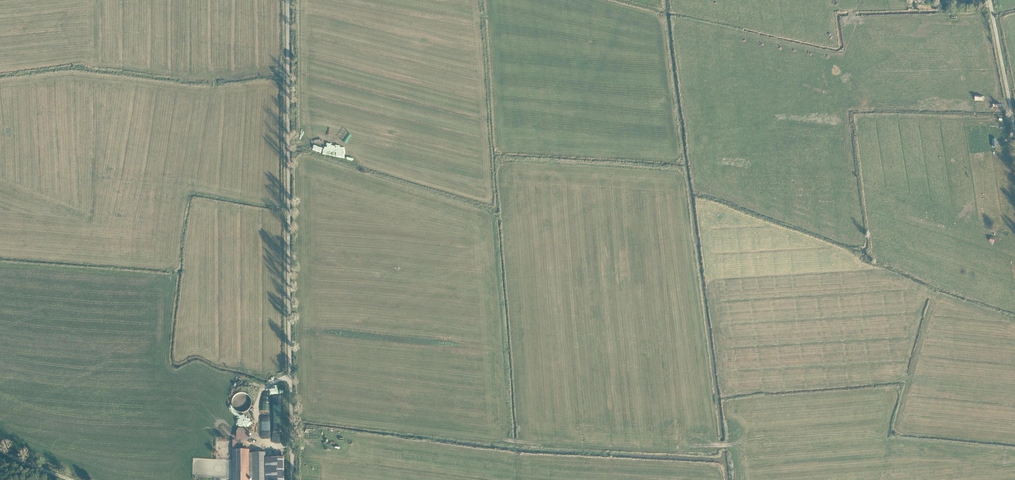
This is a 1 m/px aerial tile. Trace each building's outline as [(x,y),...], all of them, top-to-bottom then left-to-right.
[(245,392),(243,392),(240,393),(237,394),(235,396),(234,399),(233,401),(233,404),(234,406),(235,408),(237,410),(239,411),(241,412),(244,412),(246,412),(248,411),(250,410),(251,406),(253,403),(252,400),(251,398),(250,395),(247,393),(245,392)] [(238,428),(238,439),(250,439),(250,428),(238,428)] [(233,449),(234,479),(250,479),(250,449),(233,449)] [(253,453),(254,479),(286,479),(286,457),(265,457),(265,452),(253,453)]
